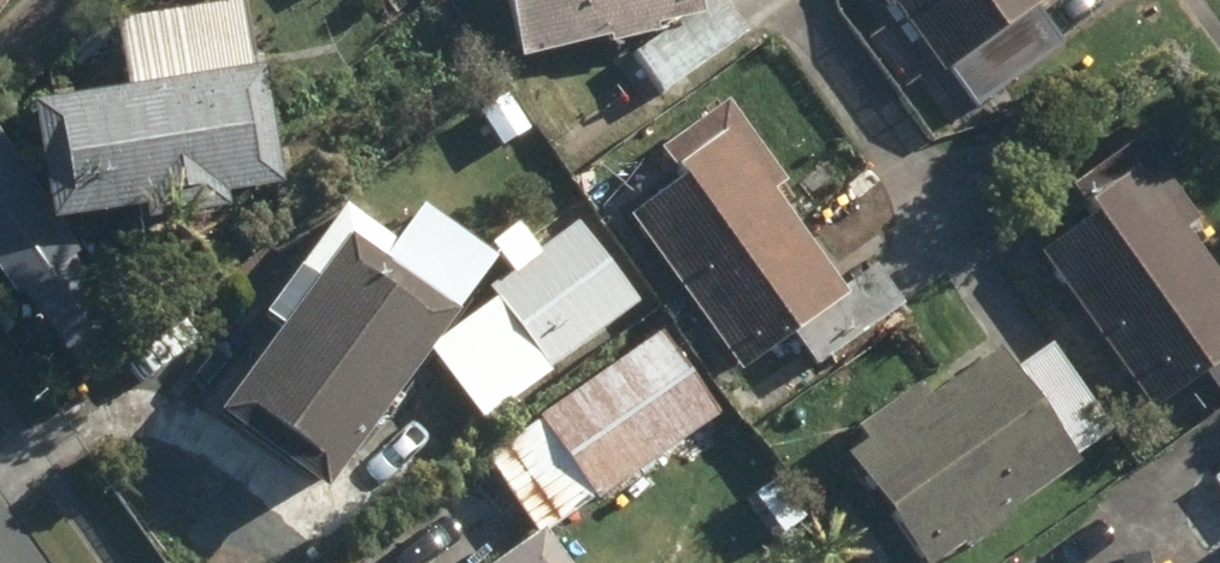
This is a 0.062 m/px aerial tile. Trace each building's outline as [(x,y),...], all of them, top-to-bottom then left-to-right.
[(17,0),(0,0),(0,24),(17,0)] [(665,101),(751,35),(724,0),(718,0),(705,11),(703,0),(510,0),(524,61),(607,43),(609,50),(662,39),(661,32),(672,30),(673,35),(636,56),(665,101)] [(980,115),(1068,51),(1042,13),(1060,0),(884,0),(890,9),(899,2),(980,115)] [(35,108),(50,207),(63,225),(149,210),(150,224),(234,211),(231,195),(287,187),(268,70),(35,108)] [(636,222),(742,377),(799,338),(821,369),(906,310),(880,270),(844,295),(775,196),(788,187),(732,108),(640,170),(652,190),(678,171),(688,185),(636,222)] [(50,207),(0,137),(0,269),(19,295),(22,293),(76,367),(127,331),(114,316),(132,304),(91,248),(84,253),(63,225),(50,207)] [(1160,417),(1212,379),(1219,390),(1219,275),(1190,235),(1201,226),(1140,145),(1073,193),(1093,220),(1040,259),(1160,417)] [(226,418),(331,496),(461,318),(454,313),(467,297),(350,210),(303,273),(323,288),(226,418)] [(496,289),(552,372),(643,309),(586,226),(496,289)] [(545,420),(605,504),(723,421),(663,336),(545,420)] [(925,562),(951,562),(1083,469),(1076,462),(1115,434),(1055,350),(1017,378),(1003,358),(939,403),(928,389),(863,436),(873,450),(854,462),(925,562)] [(549,537),(512,562),(567,562),(549,537)]
